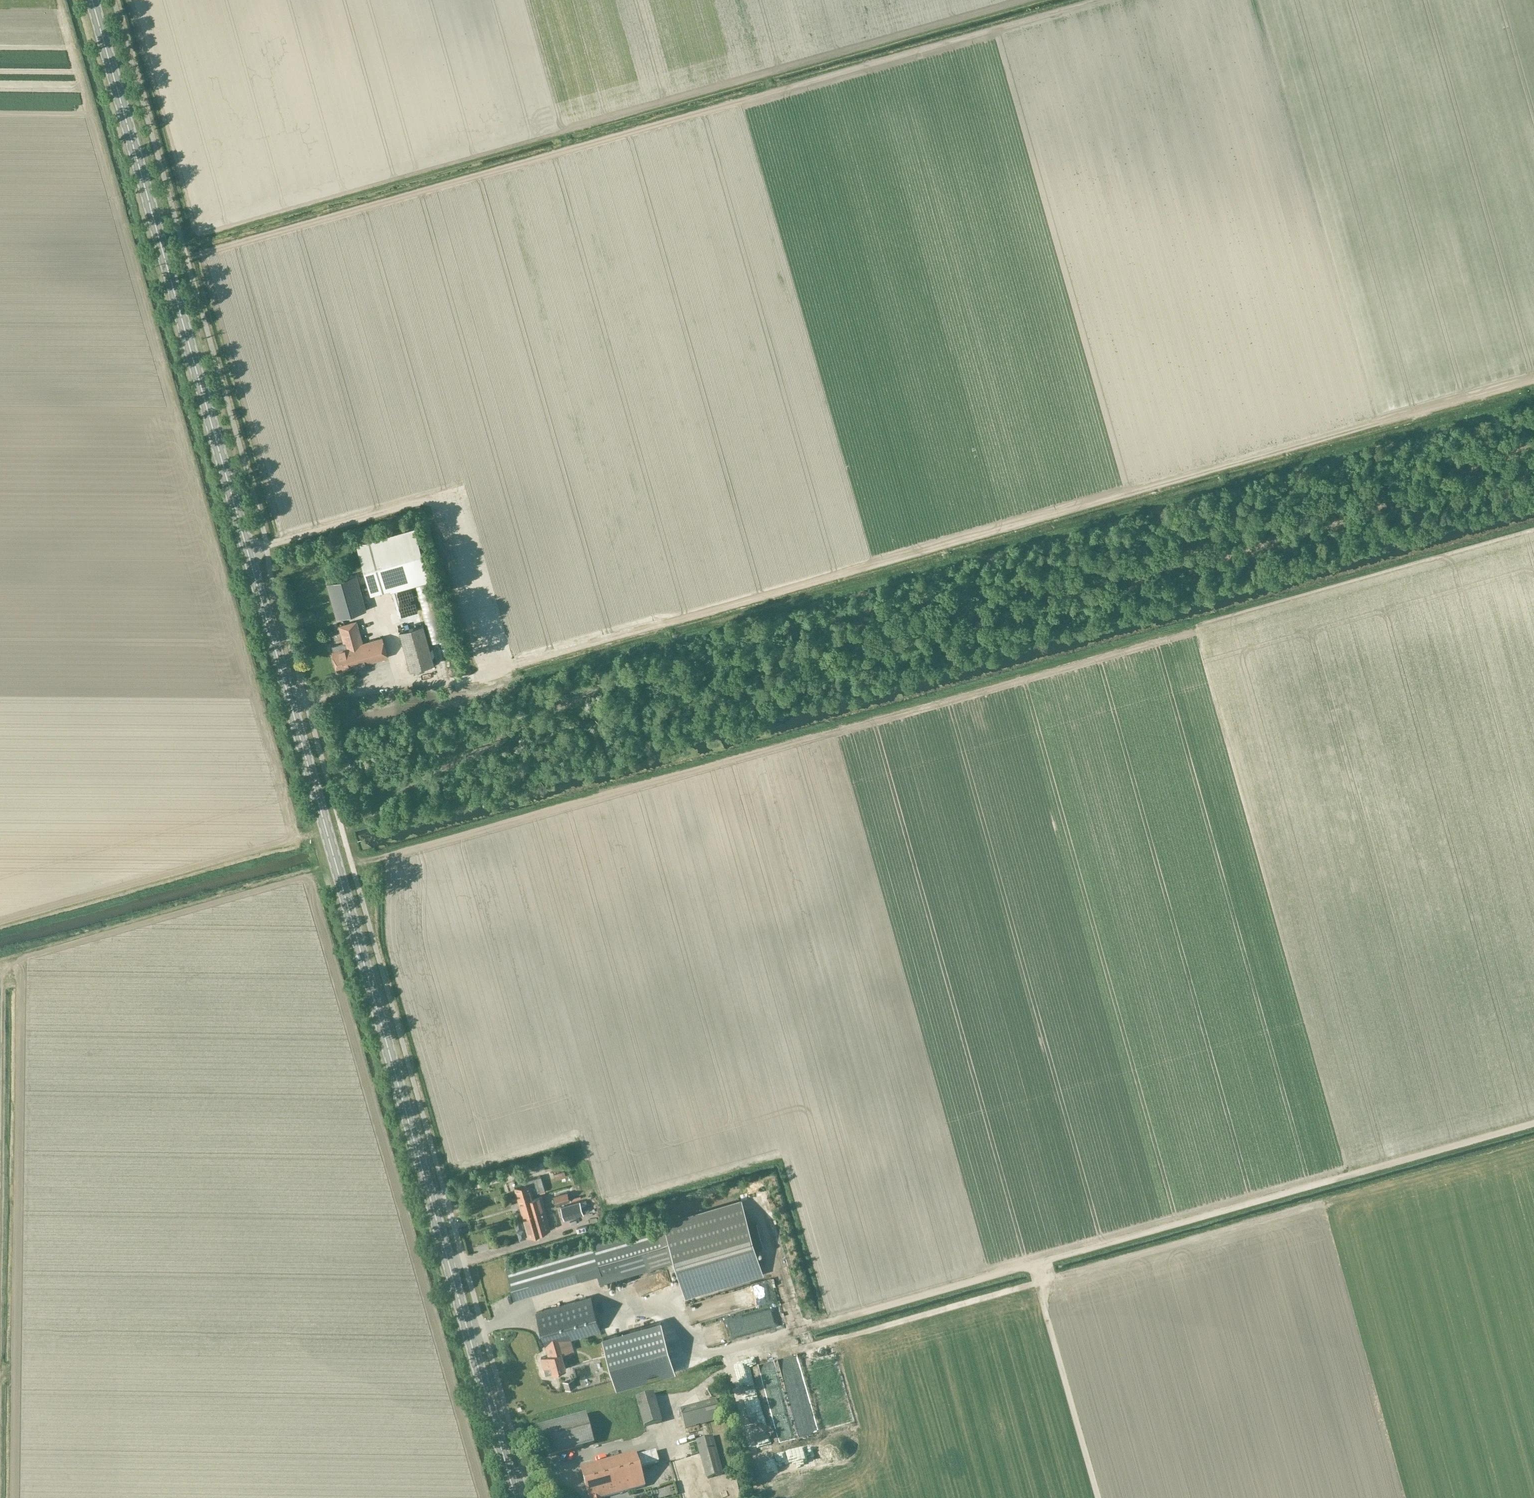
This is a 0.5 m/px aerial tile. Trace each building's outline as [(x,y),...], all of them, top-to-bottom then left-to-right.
[(446,638),(425,561),(415,525),(357,542),(371,593),(390,587),(391,590),(414,583),(430,643),(446,638)] [(336,618),(366,609),(356,574),(327,583),(336,618)] [(413,589),(393,594),(403,630),(399,631),(410,670),(434,664),(413,589)] [(333,651),(332,651),(337,670),(387,657),(382,637),(362,643),(356,621),(339,625),(343,642),(331,645),(333,651)] [(533,1196),(532,1193),(545,1189),(540,1175),(526,1179),(527,1183),(514,1186),(518,1201),(533,1196)] [(567,1192),(553,1196),(555,1203),(569,1199),(567,1192)] [(518,1201),(522,1215),(537,1211),(535,1202),(547,1199),(546,1193),(533,1197),(533,1196),(518,1201)] [(579,1200),(560,1206),(564,1219),(583,1213),(579,1200)] [(742,1202),(663,1224),(674,1263),(676,1262),(685,1296),(762,1275),(755,1250),(764,1247),(758,1225),(749,1227),(742,1202)] [(537,1211),(522,1215),(528,1236),(535,1234),(535,1235),(541,1234),(541,1232),(543,1232),(543,1231),(549,1229),(544,1209),(537,1211)] [(663,1224),(506,1268),(514,1297),(597,1274),(600,1285),(604,1284),(604,1283),(674,1263),(663,1224)] [(633,1291),(668,1281),(666,1272),(630,1282),(633,1291)] [(740,1312),(771,1307),(768,1289),(737,1294),(740,1312)] [(602,1335),(600,1329),(591,1296),(536,1311),(545,1345),(548,1344),(550,1353),(540,1356),(543,1367),(551,1365),(553,1372),(566,1368),(562,1354),(574,1350),(571,1337),(583,1334),(585,1340),(602,1335)] [(656,1377),(642,1327),(603,1338),(617,1388),(656,1377)] [(769,1365),(760,1368),(767,1393),(777,1390),(769,1365)] [(768,1429),(786,1425),(777,1391),(766,1394),(765,1390),(757,1393),(759,1403),(767,1401),(770,1413),(765,1414),(767,1420),(773,1418),(774,1420),(766,1422),(768,1429)] [(636,1398),(644,1427),(661,1422),(653,1393),(636,1398)] [(685,1429),(709,1422),(721,1419),(715,1400),(680,1409),(685,1429)] [(539,1427),(547,1456),(592,1444),(584,1414),(539,1427)] [(610,1436),(618,1433),(615,1424),(606,1427),(610,1436)] [(697,1440),(707,1478),(722,1474),(712,1436),(697,1440)] [(580,1468),(589,1497),(602,1497),(644,1486),(635,1452),(580,1468)]
